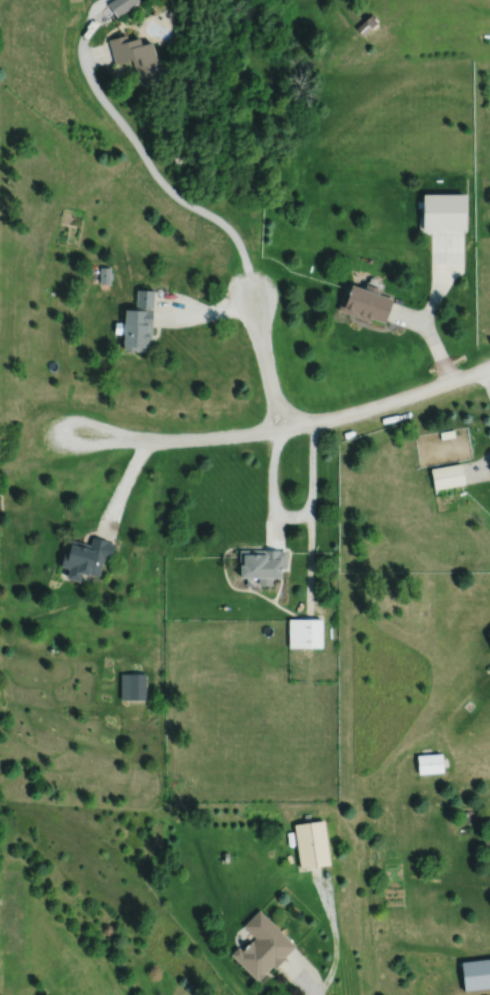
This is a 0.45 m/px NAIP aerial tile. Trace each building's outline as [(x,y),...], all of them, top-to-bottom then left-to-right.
[(116,15),(138,0),(108,0),(107,1),(116,15)] [(356,27),(362,34),(378,19),(371,12),(356,27)] [(108,38),(114,62),(131,58),(133,66),(134,65),(139,84),(165,77),(161,63),(158,64),(152,39),(141,42),(139,35),(127,38),(126,33),(108,38)] [(432,198),(432,230),(457,229),(457,198),(432,198)] [(100,266),(99,283),(109,283),(110,267),(100,266)] [(349,284),(346,294),(342,293),(336,309),(369,321),(370,317),(383,322),(392,299),(376,293),(378,288),(365,284),(364,287),(350,283),(350,284),(349,284)] [(136,289),(135,310),(125,309),(123,350),(150,351),(153,290),(136,289)] [(433,431),(435,439),(448,436),(446,429),(433,431)] [(429,465),(433,488),(464,482),(460,460),(429,465)] [(65,536),(57,563),(66,565),(64,574),(77,578),(79,569),(85,570),(97,573),(102,556),(109,558),(113,541),(106,539),(107,538),(91,534),(89,542),(65,536)] [(238,547),(238,573),(258,573),(257,582),(270,582),(270,573),(279,573),(279,566),(285,566),(285,548),(278,548),(278,547),(238,547)] [(288,617),(288,645),(321,645),(321,617),(288,617)] [(119,672),(119,698),(144,698),(144,672),(119,672)] [(416,754),(417,772),(442,770),(440,752),(416,754)] [(293,823),(299,867),(329,863),(323,819),(293,823)] [(258,909),(242,925),(254,937),(250,941),(250,940),(241,950),(237,946),(229,954),(255,979),(256,978),(258,980),(265,973),(264,972),(271,965),(274,968),(285,956),(284,956),(294,945),(258,909)] [(463,990),(489,987),(489,957),(459,961),(463,990)]
